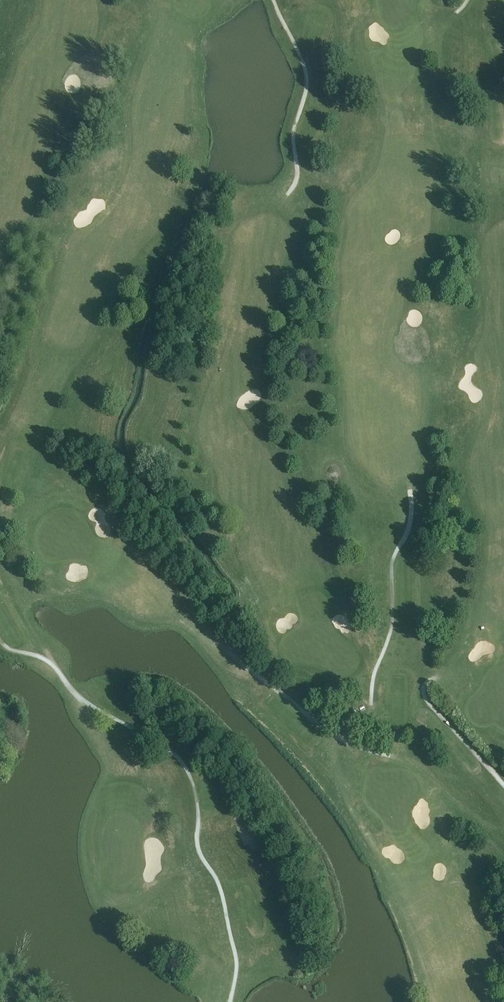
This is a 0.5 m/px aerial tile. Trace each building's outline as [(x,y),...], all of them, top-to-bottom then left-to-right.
[(356,707),(331,720),(335,726),(360,715),(356,707)]
